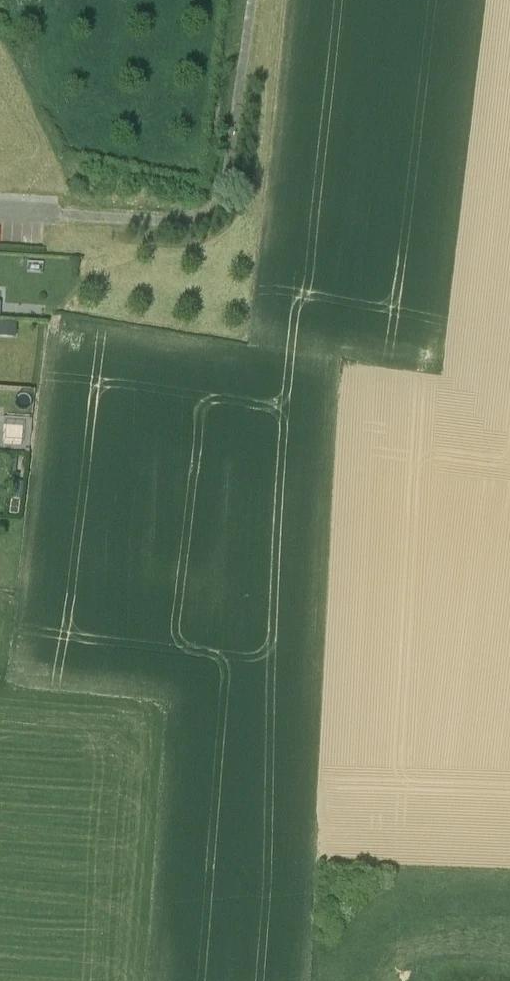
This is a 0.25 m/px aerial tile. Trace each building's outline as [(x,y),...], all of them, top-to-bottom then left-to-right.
[(15,338),(16,323),(0,323),(0,337),(15,338)]
